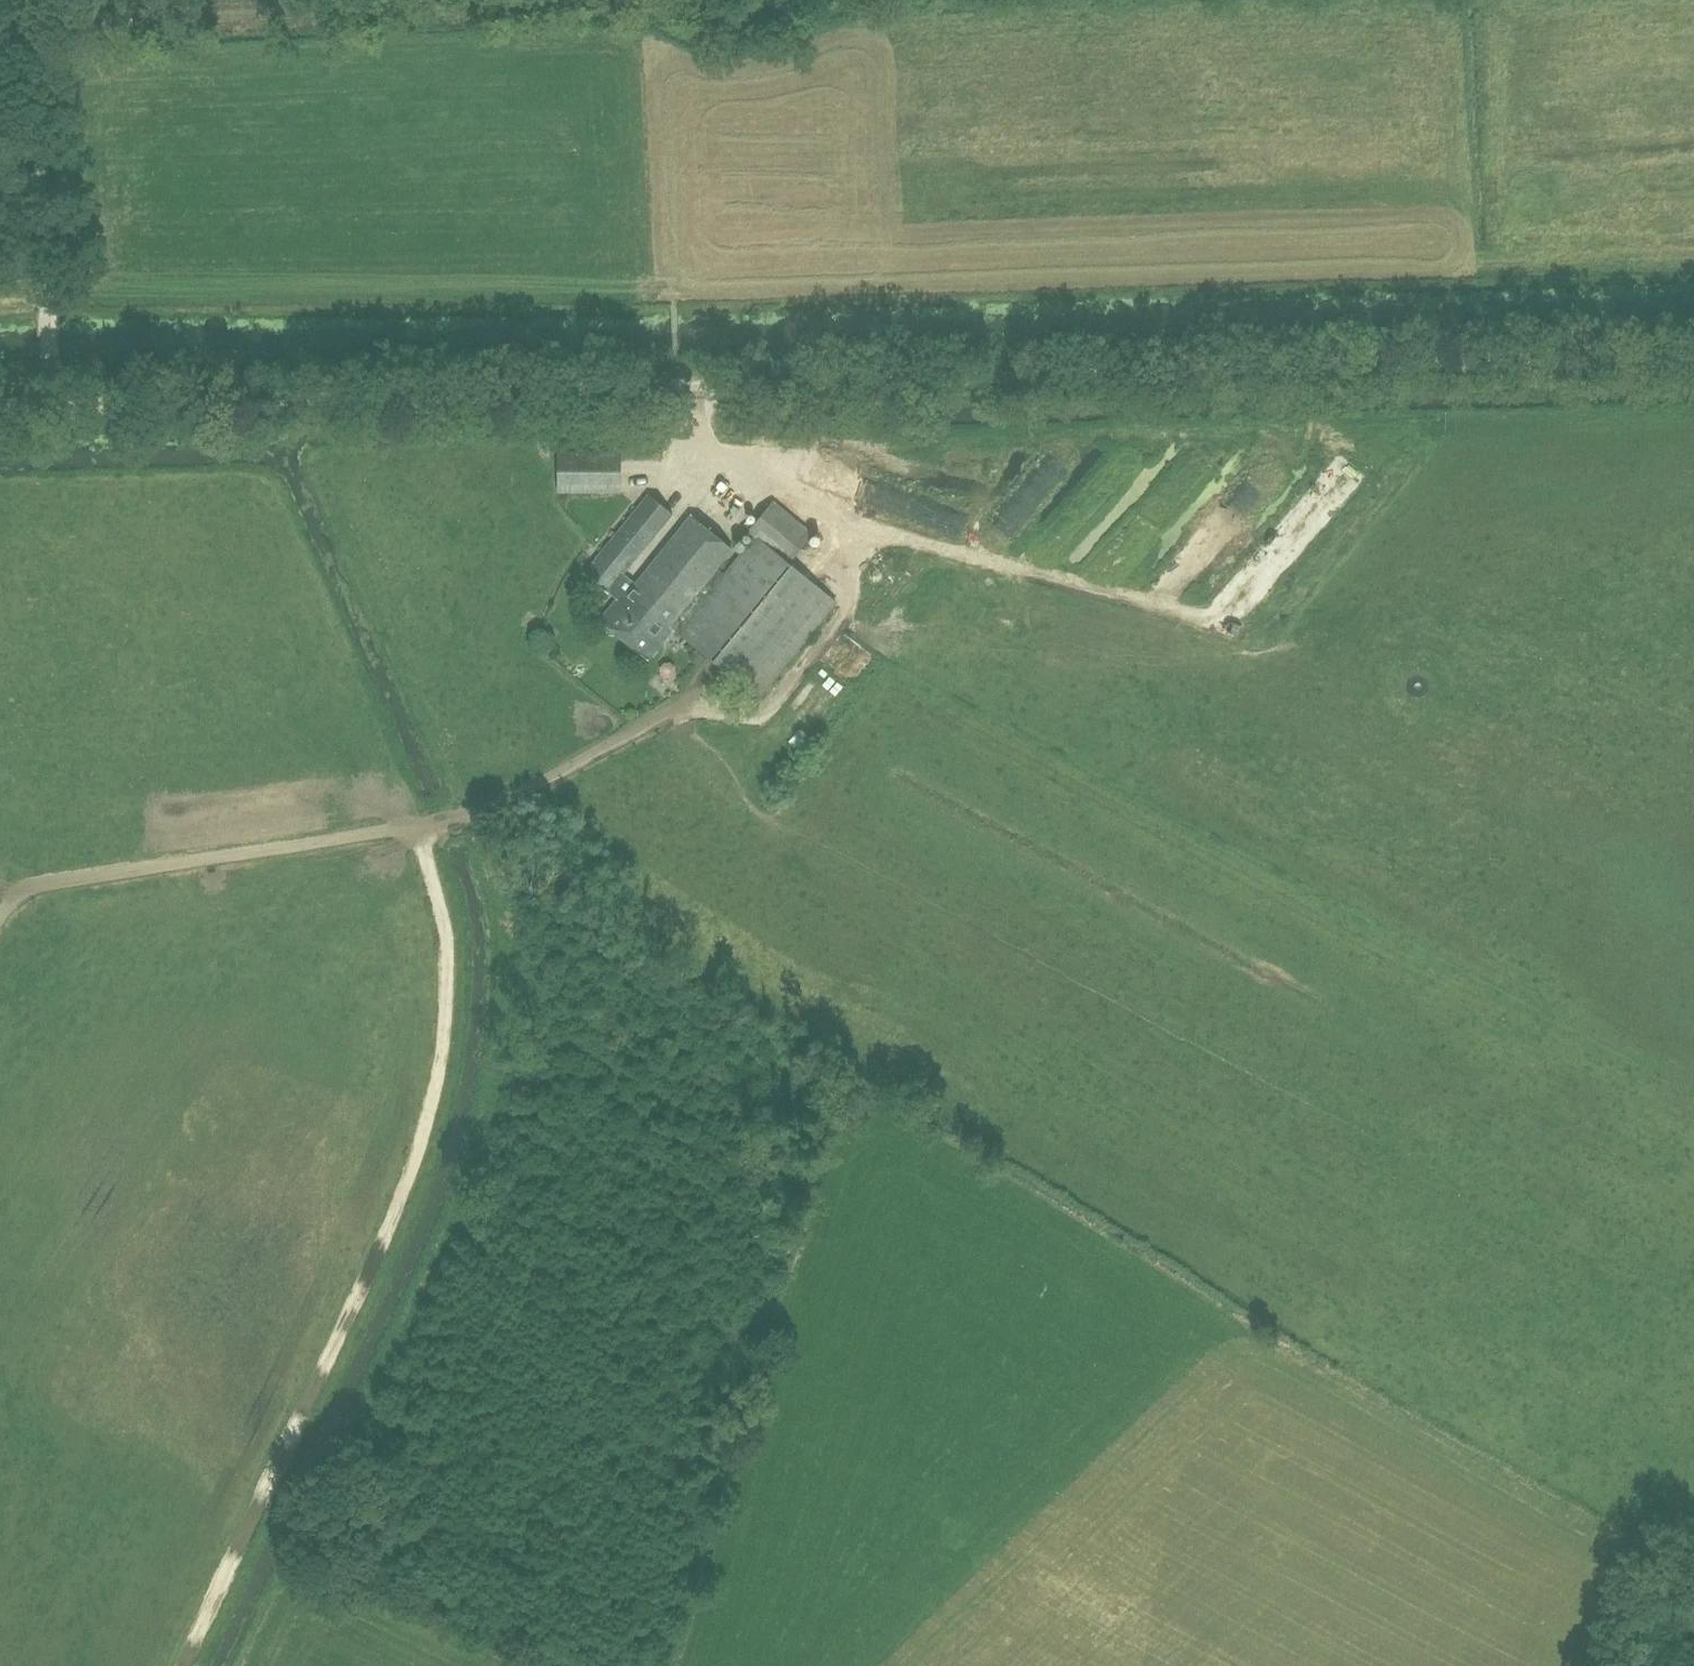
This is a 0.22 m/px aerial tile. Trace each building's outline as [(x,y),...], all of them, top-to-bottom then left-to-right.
[(1032,435),(1032,422),(1012,422),(1012,435),(1032,435)] [(558,491),(620,491),(620,451),(558,451),(558,491)] [(649,493),(585,572),(617,598),(600,619),(649,658),(672,628),(758,698),(836,601),(789,563),(813,534),(773,501),(749,531),(754,535),(712,588),(705,582),(732,548),(690,515),(636,582),(624,572),(673,512),(649,493)] [(850,623),(826,635),(839,661),(863,649),(850,623)] [(811,660),(829,679),(842,667),(824,648),(811,660)] [(689,657),(699,665),(706,657),(696,649),(689,657)]
